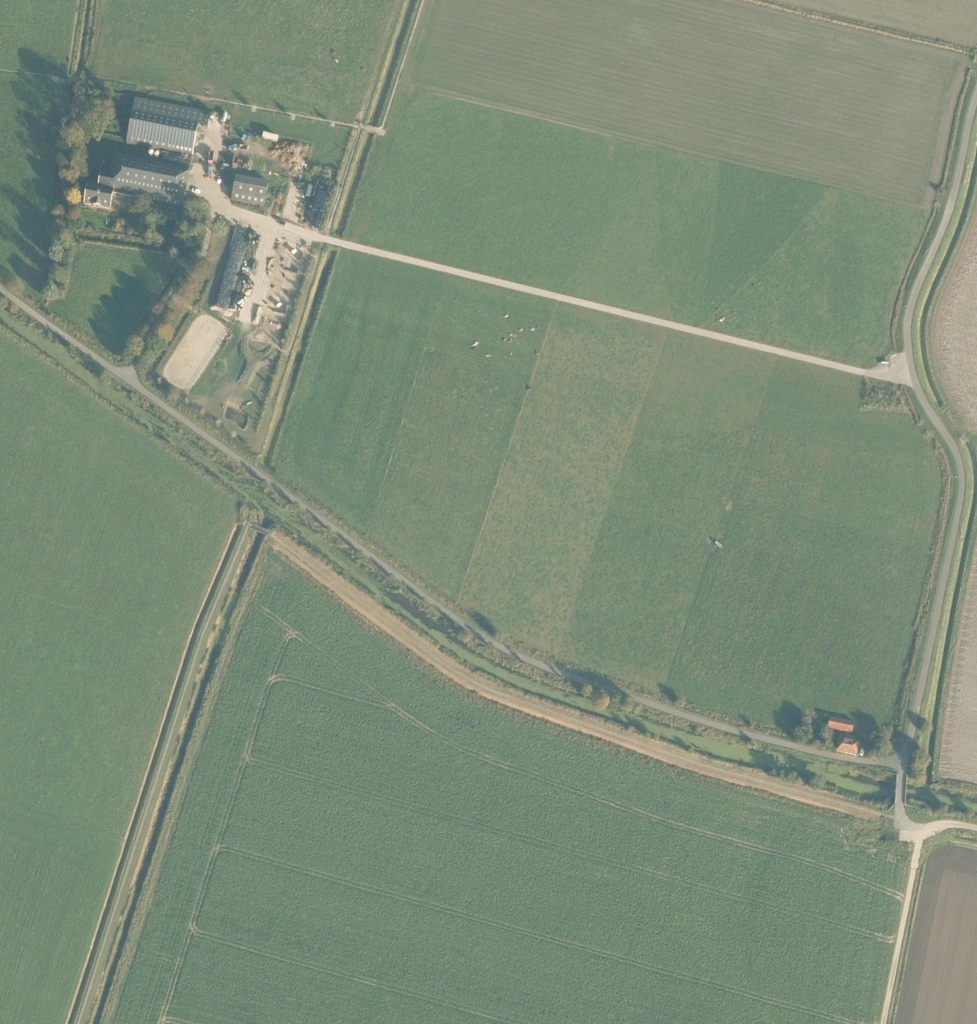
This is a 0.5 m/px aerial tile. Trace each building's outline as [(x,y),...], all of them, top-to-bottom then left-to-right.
[(101,207),(110,209),(113,192),(182,206),(199,126),(209,128),(211,115),(137,100),(134,113),(128,144),(165,151),(163,163),(115,153),(111,175),(101,174),(99,187),(88,185),(84,204),(93,205),(93,206),(101,208),(101,207)] [(269,183),(237,177),(232,202),(264,208),(269,183)] [(847,732),(846,735),(840,734),(836,751),(856,756),(859,742),(855,741),(855,737),(849,736),(850,733),(852,733),(854,723),(834,719),(829,719),(827,729),(832,729),(847,732)]
